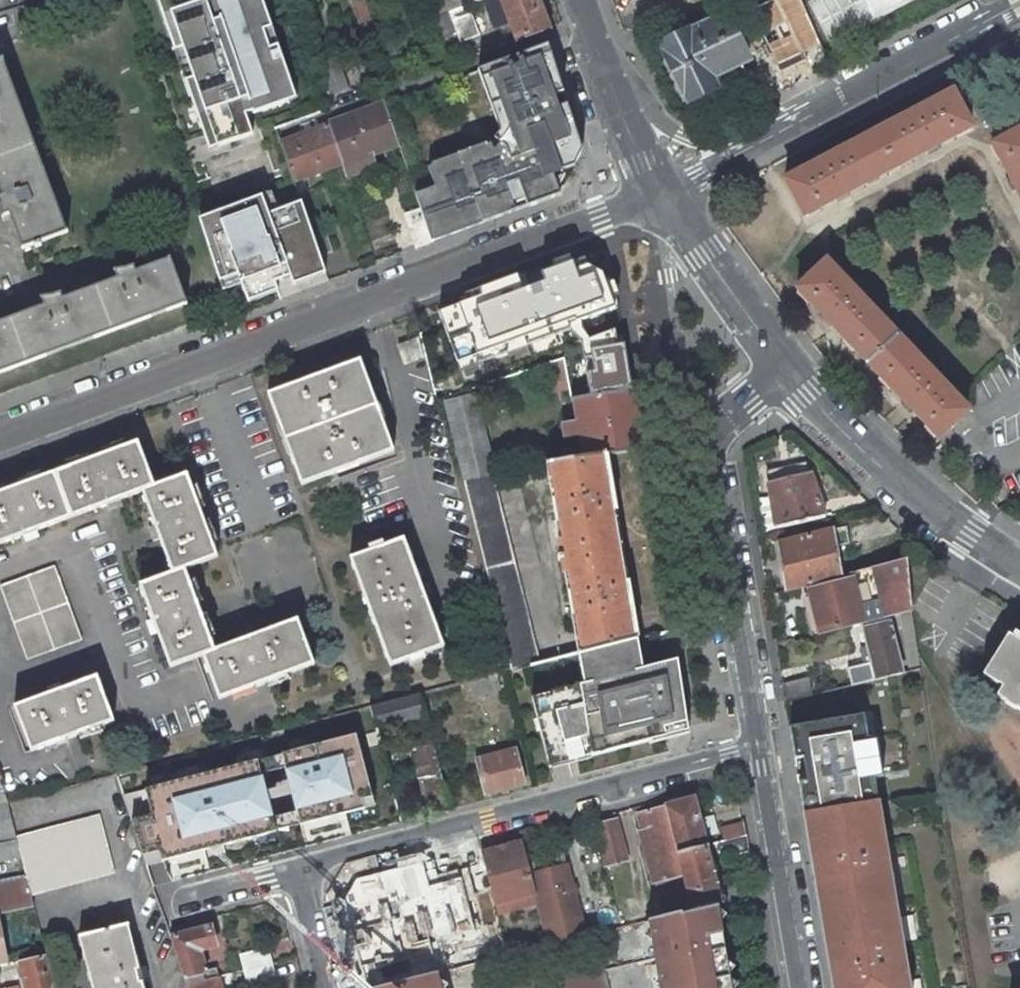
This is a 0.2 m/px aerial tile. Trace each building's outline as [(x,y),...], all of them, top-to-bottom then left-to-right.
[(165,22),(173,20),(181,43),(195,83),(189,85),(207,134),(248,119),(246,114),(252,112),(253,114),(288,102),(282,85),(290,82),(279,50),(271,54),(252,0),(157,0),(165,22)] [(279,50),(262,0),(252,0),(271,54),(279,50)] [(380,16),(374,0),(349,0),(357,24),(371,19),(380,16)] [(443,14),(468,5),(474,2),(474,0),(437,0),(443,14)] [(495,29),(510,23),(517,41),(550,29),(540,0),(484,0),(495,29)] [(810,3),(830,42),(909,0),(816,0),(810,3)] [(443,14),(436,17),(443,36),(456,31),(461,42),(479,35),(468,5),(443,14)] [(741,65),(749,61),(726,14),(692,31),(660,46),(687,103),(717,88),(713,79),(741,65)] [(371,19),(357,24),(359,31),(373,26),(371,19)] [(173,20),(165,22),(173,47),(181,43),(173,20)] [(692,31),(689,25),(658,41),(660,46),(692,31)] [(434,188),(415,195),(432,243),(513,213),(511,204),(523,200),(526,208),(558,196),(552,177),(561,174),(560,172),(554,154),(580,146),(548,46),(475,72),(497,134),(500,133),(500,135),(493,148),(492,145),(489,146),(488,144),(432,165),(433,166),(427,168),(434,188)] [(338,57),(318,63),(329,96),(348,89),(338,57)] [(3,59),(0,60),(0,187),(3,195),(0,196),(0,208),(1,218),(10,215),(23,249),(68,233),(3,59)] [(741,65),(713,79),(717,88),(746,74),(741,65)] [(953,91),(784,180),(804,216),(837,199),(838,201),(849,195),(849,193),(928,151),(929,153),(940,147),(939,145),(972,128),(953,91)] [(384,105),(328,126),(341,164),(372,152),(397,143),(384,105)] [(341,164),(328,126),(279,144),(297,193),(298,196),(306,193),(301,178),(341,164)] [(992,145),(1009,177),(1007,179),(1013,190),(1015,189),(1019,199),(1019,130),(992,145)] [(582,151),(580,146),(554,154),(560,172),(574,167),(582,151)] [(372,152),(341,164),(346,177),(377,166),(372,152)] [(262,196),(200,220),(221,282),(238,276),(241,284),(244,293),(275,282),(322,265),(319,257),(333,252),(324,227),(311,232),(300,203),(268,215),(262,196)] [(420,210),(404,215),(406,222),(423,217),(420,210)] [(432,243),(427,230),(423,217),(406,222),(415,249),(432,243)] [(613,280),(569,256),(552,263),(555,270),(541,275),(544,284),(530,289),(524,273),(477,290),(479,297),(438,312),(456,363),(567,323),(566,319),(618,308),(613,280)] [(187,303),(170,259),(135,272),(133,266),(114,271),(117,279),(63,299),(60,294),(54,296),(41,297),(44,306),(0,322),(0,373),(187,303)] [(968,409),(826,260),(796,289),(822,316),(820,317),(829,327),(831,326),(904,402),(902,403),(911,413),(913,412),(938,438),(968,409)] [(238,276),(221,282),(223,291),(241,284),(238,276)] [(275,282),(244,293),(248,302),(278,291),(275,282)] [(631,390),(623,335),(581,342),(590,397),(628,391),(631,390)] [(404,365),(423,358),(418,338),(397,346),(404,365)] [(360,360),(267,394),(301,485),(394,451),(383,421),(379,423),(373,408),(377,406),(360,360)] [(552,394),(569,391),(563,361),(546,366),(552,394)] [(602,456),(642,448),(631,390),(580,399),(584,422),(579,422),(563,425),(565,439),(581,436),(586,435),(590,458),(602,456)] [(491,474),(494,473),(475,395),(444,403),(463,478),(491,474)] [(579,422),(584,422),(580,399),(575,400),(579,422)] [(379,423),(383,421),(377,406),(373,408),(379,423)] [(585,458),(590,458),(586,435),(581,436),(585,458)] [(0,492),(0,544),(23,535),(25,541),(31,539),(29,533),(107,505),(109,510),(115,508),(113,503),(141,492),(141,491),(155,486),(138,441),(0,492)] [(585,458),(551,464),(557,498),(551,499),(555,523),(561,522),(564,541),(558,542),(561,555),(556,556),(556,561),(561,560),(567,592),(572,591),(576,615),(582,652),(633,639),(602,456),(590,458),(585,458)] [(551,499),(557,498),(551,464),(546,465),(551,499)] [(783,468),(767,471),(771,498),(776,528),(776,530),(825,518),(819,500),(807,468),(794,471),(794,473),(784,475),(783,468)] [(218,557),(187,474),(155,486),(141,491),(141,492),(154,526),(148,528),(150,534),(156,532),(171,573),(185,569),(218,557)] [(463,478),(510,670),(537,663),(491,474),(463,478)] [(856,492),(819,500),(825,518),(860,509),(856,492)] [(771,498),(757,500),(762,531),(776,528),(771,498)] [(561,522),(555,523),(558,542),(564,541),(561,522)] [(778,543),(787,592),(840,578),(835,548),(849,544),(846,527),(778,543)] [(404,538),(349,558),(389,666),(444,647),(428,604),(435,601),(428,583),(421,585),(404,538)] [(907,559),(851,574),(853,581),(810,593),(814,608),(804,611),(810,635),(901,613),(912,610),(907,559)] [(54,566),(0,586),(0,587),(27,659),(81,640),(54,566)] [(171,573),(139,585),(152,620),(146,622),(148,628),(154,626),(169,668),(202,656),(201,654),(214,649),(185,569),(171,573)] [(572,591),(567,592),(571,615),(576,615),(572,591)] [(912,610),(901,613),(910,672),(920,670),(918,654),(912,610)] [(243,639),(214,649),(201,654),(202,656),(218,700),(314,665),(298,619),(249,636),(247,631),(241,633),(243,639)] [(888,625),(866,630),(870,647),(878,680),(901,674),(888,625)] [(1007,635),(983,675),(1002,687),(996,696),(1005,701),(1004,703),(1015,709),(1017,708),(1019,710),(1019,643),(1007,635)] [(639,670),(633,639),(582,652),(588,684),(534,697),(549,758),(576,751),(578,760),(668,736),(666,727),(688,721),(679,672),(678,659),(639,670)] [(878,680),(870,647),(863,649),(867,664),(848,669),(852,686),(878,680)] [(500,690),(496,675),(468,683),(473,697),(500,690)] [(114,721),(97,676),(62,689),(59,683),(53,685),(56,691),(13,706),(31,752),(114,721)] [(818,676),(791,683),(796,700),(822,693),(818,676)] [(425,716),(419,694),(419,693),(370,706),(376,727),(377,729),(382,728),(425,716)] [(798,726),(807,781),(799,782),(804,813),(812,812),(878,801),(863,715),(798,726)] [(349,737),(127,789),(134,817),(119,823),(135,871),(369,811),(349,737)] [(414,755),(427,807),(448,802),(431,737),(416,741),(420,753),(414,755)] [(515,749),(496,753),(498,758),(479,762),(487,792),(523,783),(515,749)] [(551,767),(578,760),(576,751),(549,758),(551,767)] [(496,753),(474,759),(482,793),(487,792),(479,762),(498,758),(496,753)] [(699,841),(703,840),(692,799),(664,807),(676,852),(700,847),(699,841)] [(812,812),(818,844),(809,846),(833,987),(909,987),(878,801),(812,812)] [(16,837),(8,805),(0,807),(0,840),(16,837)] [(664,806),(637,813),(642,830),(649,828),(664,881),(656,883),(665,916),(691,910),(676,852),(664,807),(664,806)] [(809,846),(818,844),(812,812),(804,813),(809,846)] [(32,895),(113,874),(98,816),(16,837),(21,855),(26,876),(32,895)] [(605,866),(626,860),(615,820),(594,825),(605,866)] [(744,823),(720,830),(723,841),(746,836),(744,823)] [(642,830),(640,831),(654,883),(656,883),(664,881),(649,828),(642,830)] [(749,851),(746,836),(723,841),(715,843),(717,852),(731,849),(733,855),(749,851)] [(16,837),(0,840),(0,860),(21,855),(16,837)] [(507,851),(498,853),(496,844),(479,848),(497,913),(538,903),(527,864),(522,842),(517,844),(506,846),(507,851)] [(719,898),(704,846),(700,847),(676,852),(691,910),(718,904),(717,903),(725,902),(724,897),(719,898)] [(463,856),(470,882),(486,878),(479,852),(463,856)] [(563,854),(527,864),(538,903),(543,924),(544,924),(549,945),(584,935),(563,854)] [(435,870),(400,881),(412,922),(453,910),(451,903),(446,905),(443,895),(450,892),(447,881),(439,884),(435,870)] [(26,876),(0,880),(0,883),(1,887),(0,887),(0,913),(35,906),(32,895),(26,876)] [(412,922),(400,881),(379,888),(402,963),(393,965),(397,983),(427,975),(422,957),(412,922)] [(718,904),(691,910),(665,916),(647,921),(658,987),(731,987),(718,904)] [(79,936),(92,987),(144,987),(143,983),(149,981),(146,966),(139,968),(128,925),(79,936)] [(169,937),(186,986),(217,977),(215,968),(206,970),(205,968),(204,968),(199,950),(215,946),(210,926),(169,937)] [(422,957),(427,975),(435,973),(488,958),(487,951),(481,951),(479,943),(422,957)] [(271,963),(267,947),(239,955),(243,970),(271,963)] [(40,959),(12,965),(17,987),(10,987),(46,987),(40,959)] [(276,979),(271,963),(243,970),(248,986),(276,979)] [(605,972),(508,987),(607,987),(605,972)] [(435,973),(427,975),(397,983),(376,987),(438,987),(435,973)] [(217,977),(186,986),(187,987),(220,987),(217,977)]
